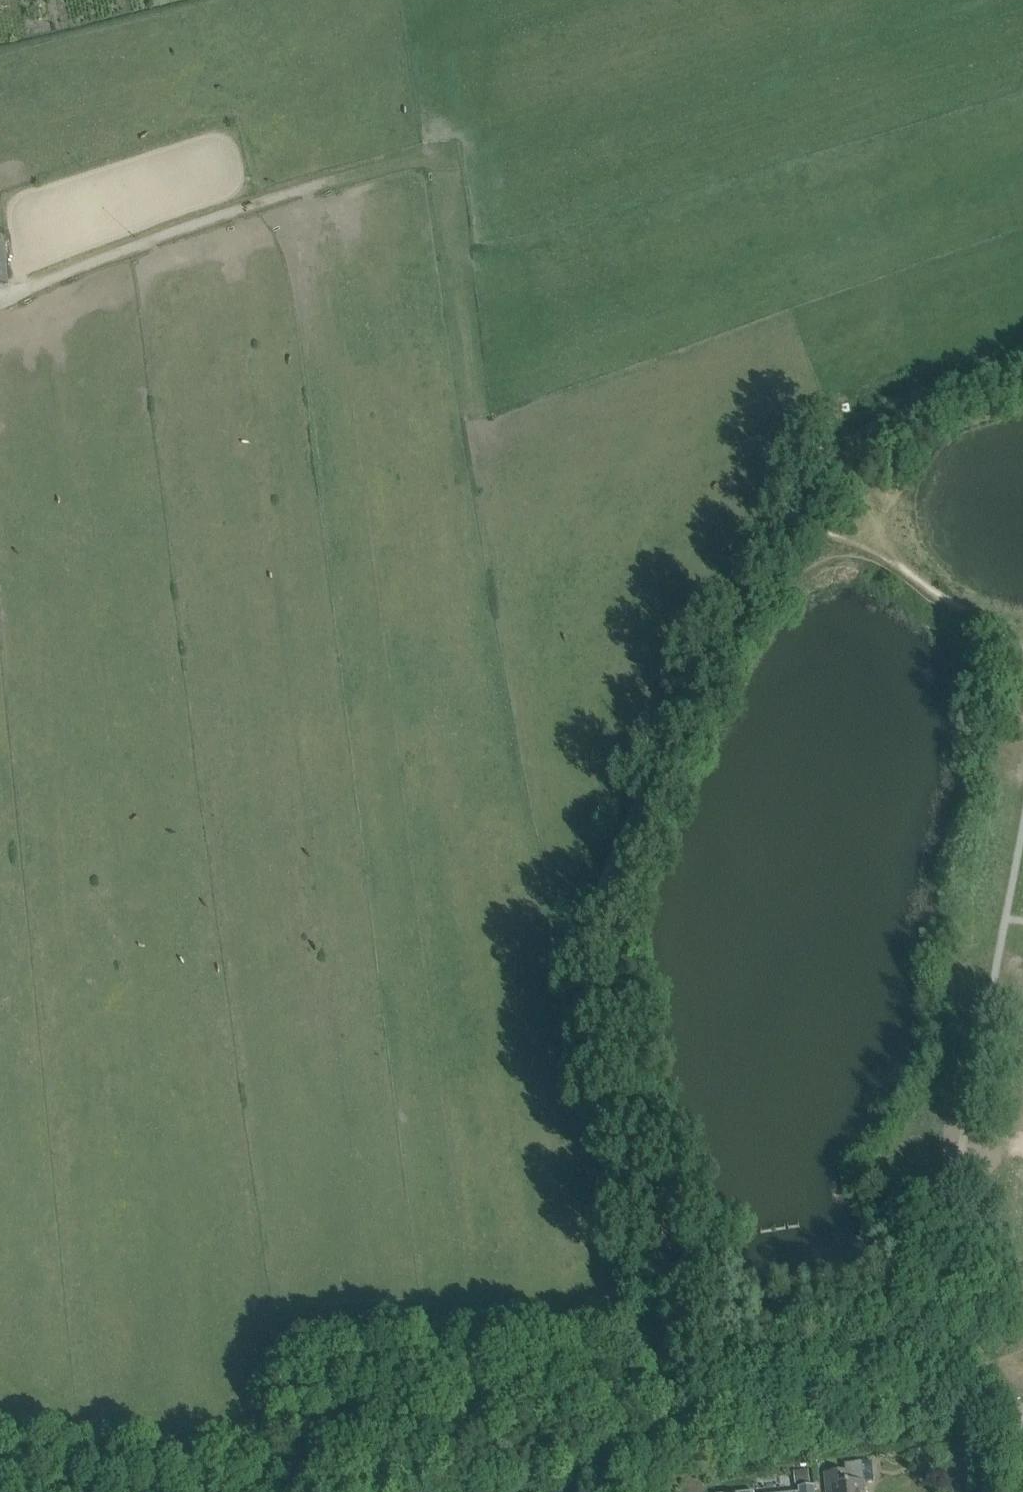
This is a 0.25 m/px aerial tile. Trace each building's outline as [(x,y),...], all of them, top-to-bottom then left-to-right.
[(825,1474),(825,1479),(826,1491),(865,1491),(864,1483),(873,1482),(871,1463),(862,1464),(845,1466),(845,1472),(825,1474)]
